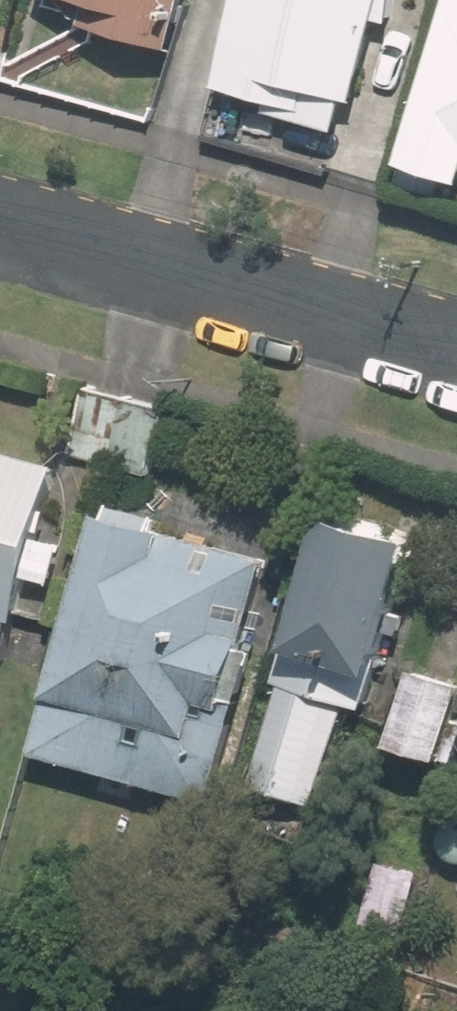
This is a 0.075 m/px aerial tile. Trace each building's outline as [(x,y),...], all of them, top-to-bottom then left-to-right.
[(83,24),(171,49),(185,0),(91,0),(83,24)] [(220,86),(273,100),(271,110),(335,128),(344,96),(354,99),(382,0),(244,0),(220,86)] [(414,163),(456,177),(456,29),(414,163)] [(111,469),(130,401),(91,390),(72,458),(111,469)] [(130,401),(111,469),(149,480),(168,410),(130,401)] [(13,621),(26,577),(48,583),(58,546),(36,540),(56,468),(0,452),(0,617),(13,621)] [(101,516),(34,754),(212,803),(254,653),(241,650),(265,562),(101,516)] [(362,708),(409,541),(326,517),(279,685),(281,686),(253,789),(318,807),(346,704),(362,708)] [(456,694),(456,686),(409,672),(388,749),(438,763),(456,694)] [(359,944),(398,955),(419,878),(381,867),(359,944)]
